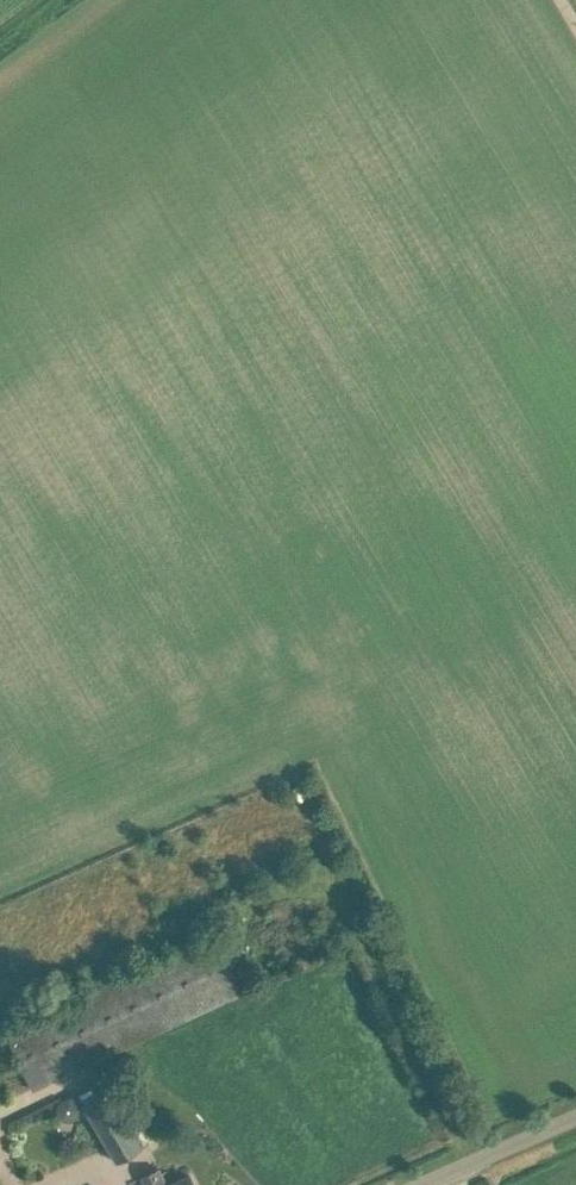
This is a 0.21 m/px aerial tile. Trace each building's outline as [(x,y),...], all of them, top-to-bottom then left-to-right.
[(89,1108),(118,1160),(142,1146),(123,1112),(138,1104),(127,1086),(89,1108)] [(72,1094),(61,1101),(73,1117),(83,1110),(72,1094)] [(190,1174),(168,1184),(160,1167),(142,1175),(147,1184),(195,1184),(190,1174)]
